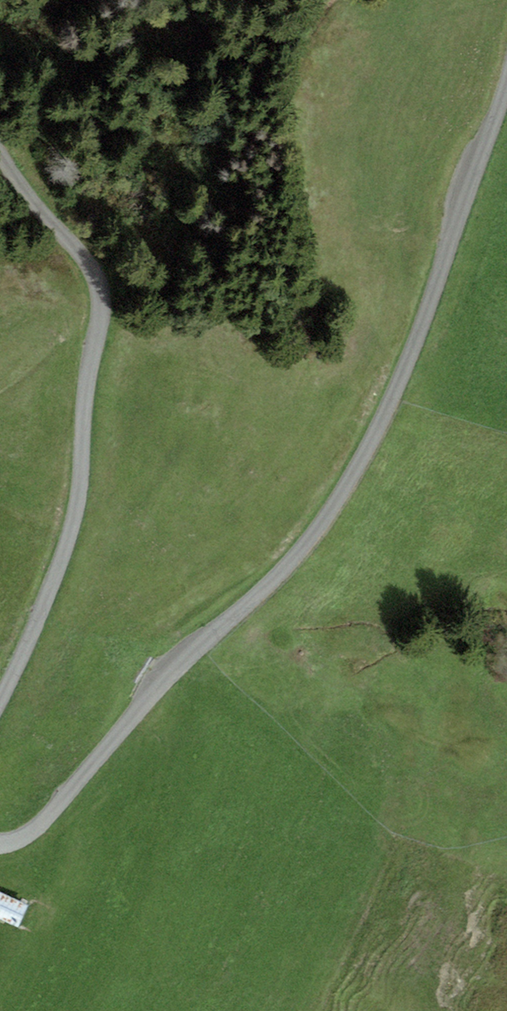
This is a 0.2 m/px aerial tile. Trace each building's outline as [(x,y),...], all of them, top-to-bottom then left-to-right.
[(0,908),(0,914),(26,927),(34,910),(6,896),(0,908)]
